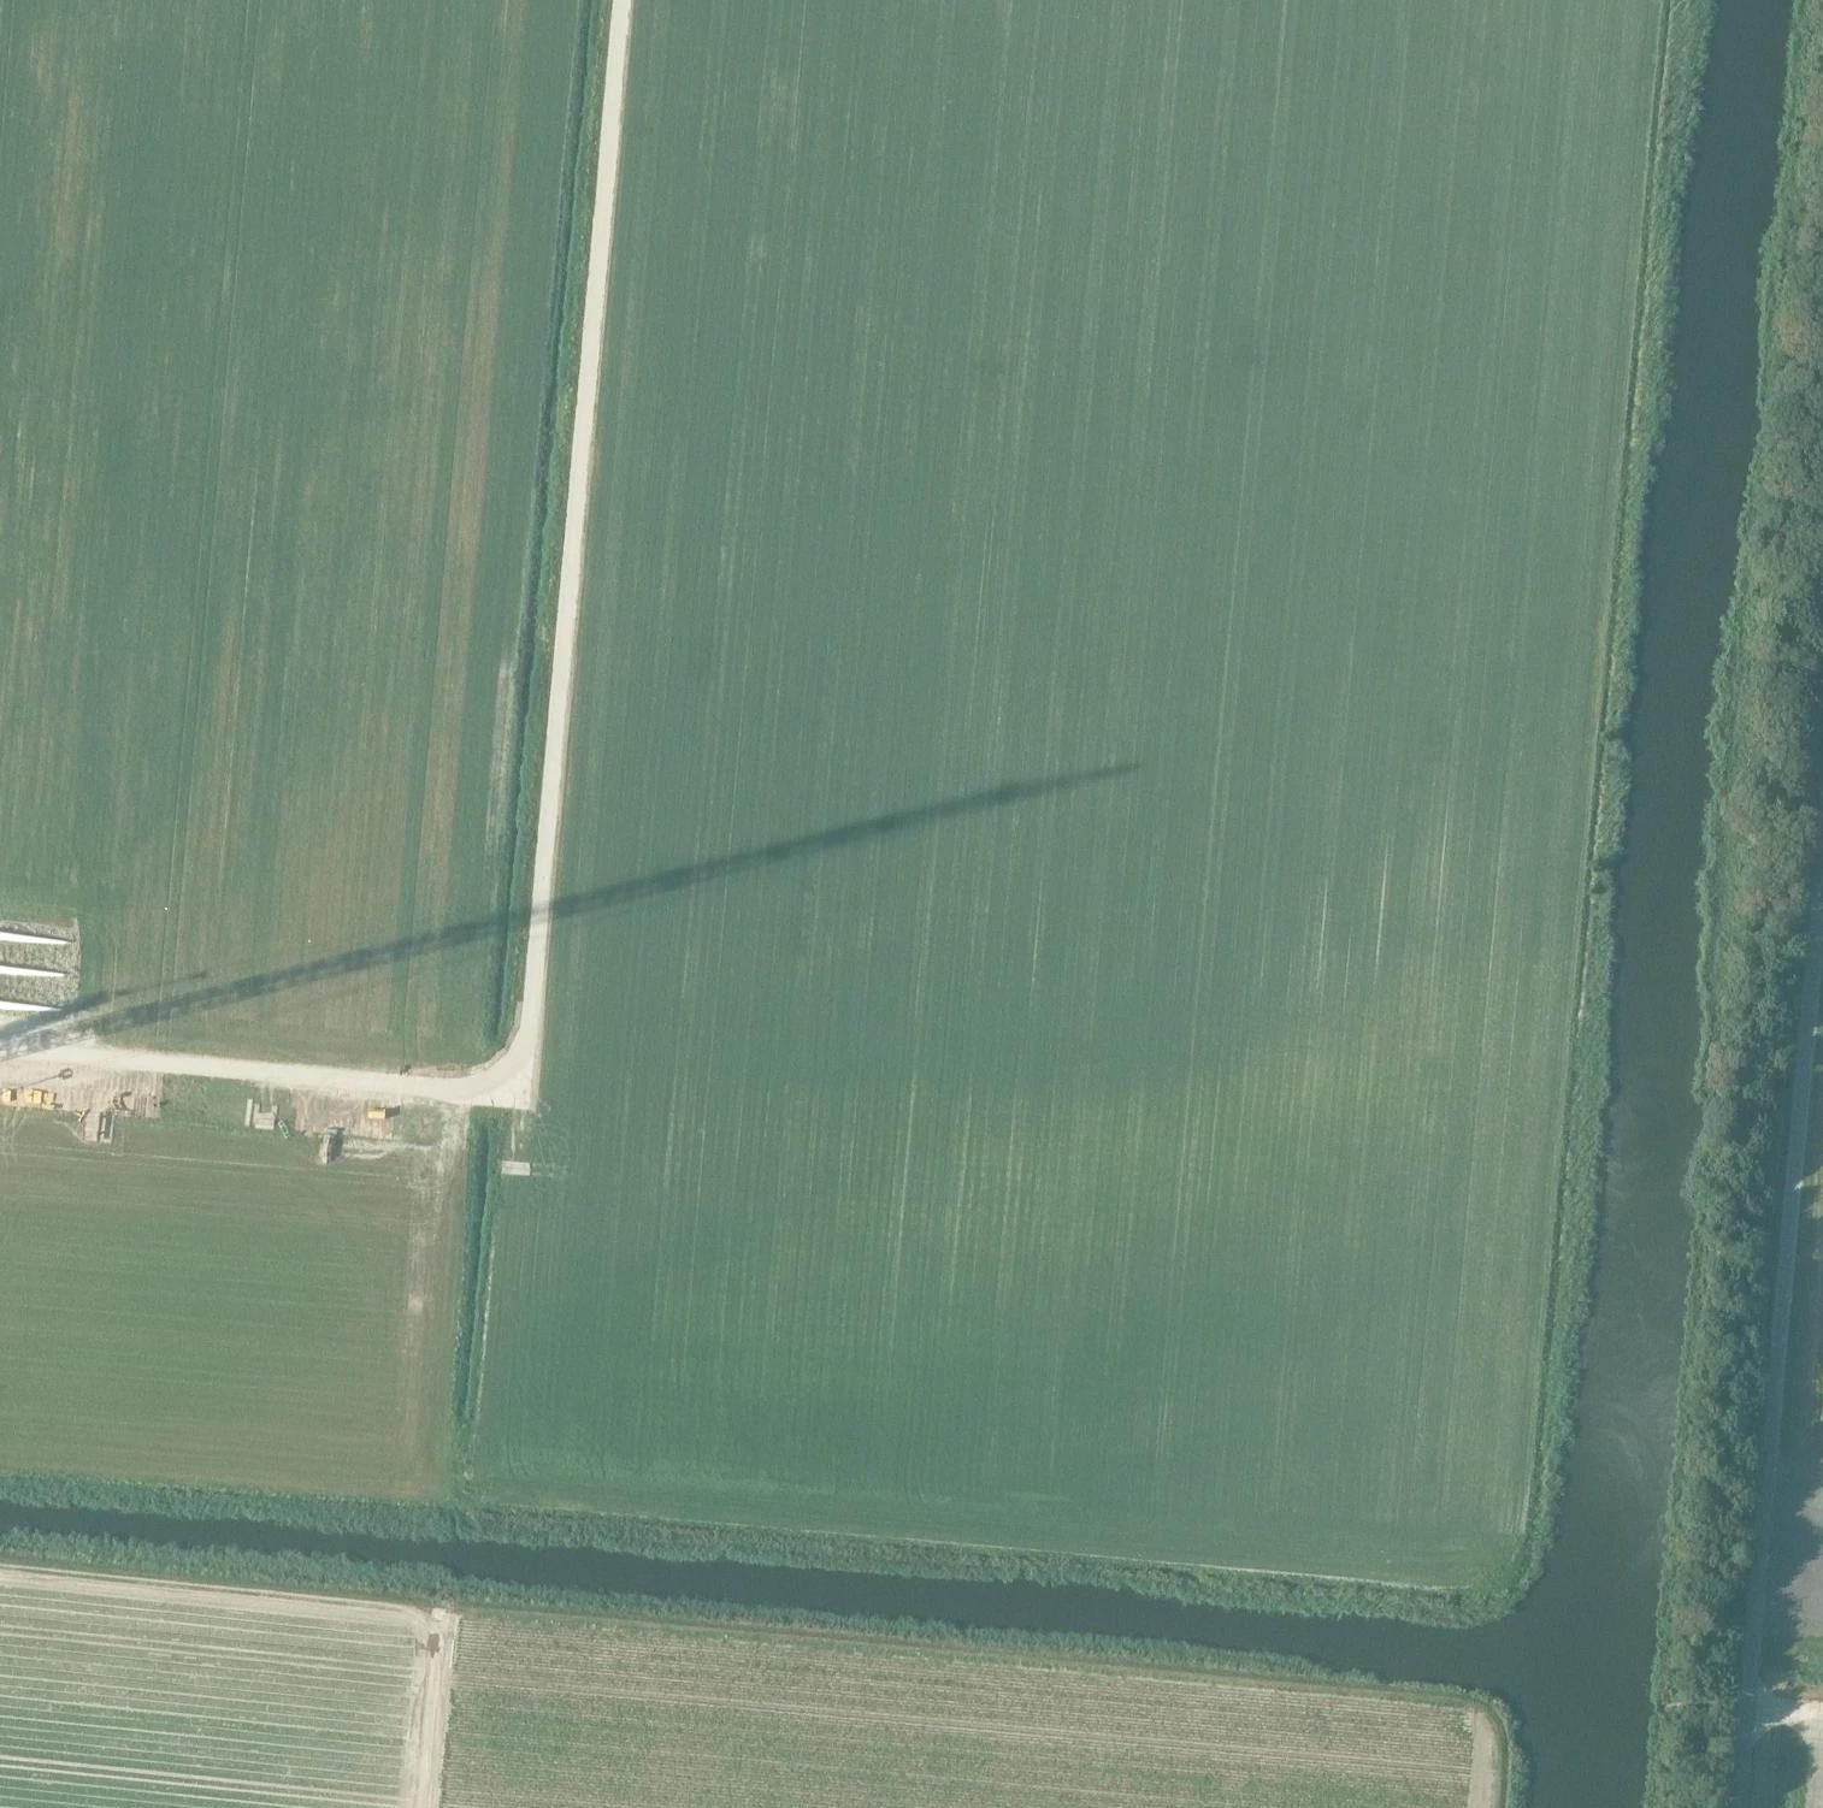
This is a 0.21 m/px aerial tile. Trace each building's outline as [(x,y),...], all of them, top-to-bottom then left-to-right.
[(1744,1475),(1744,1492),(1757,1493),(1758,1475),(1744,1475)] [(1705,1677),(1706,1655),(1691,1654),(1690,1676),(1705,1677)]
